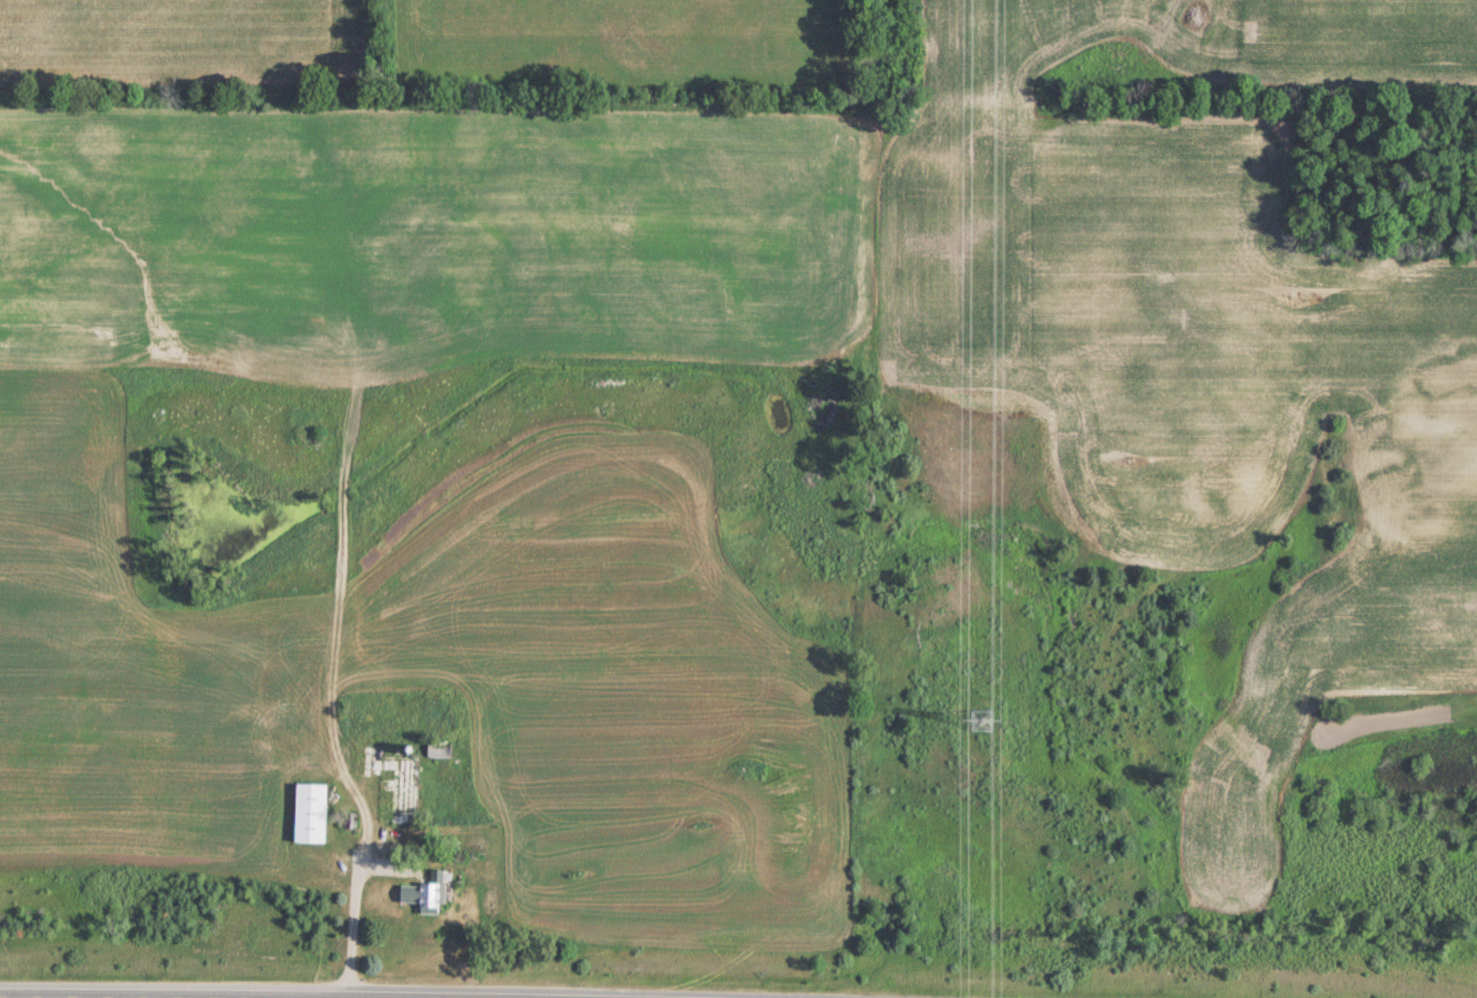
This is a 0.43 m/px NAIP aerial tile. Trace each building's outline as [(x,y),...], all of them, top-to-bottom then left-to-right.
[(376,775),(375,815),(405,816),(407,769),(380,768),(382,734),(354,733),(353,775),(376,775)] [(448,758),(448,743),(424,743),(424,758),(448,758)] [(322,784),(292,784),(290,842),(321,843),(322,784)] [(442,869),(427,869),(427,883),(415,882),(415,914),(435,914),(436,905),(442,905),(442,869)]
